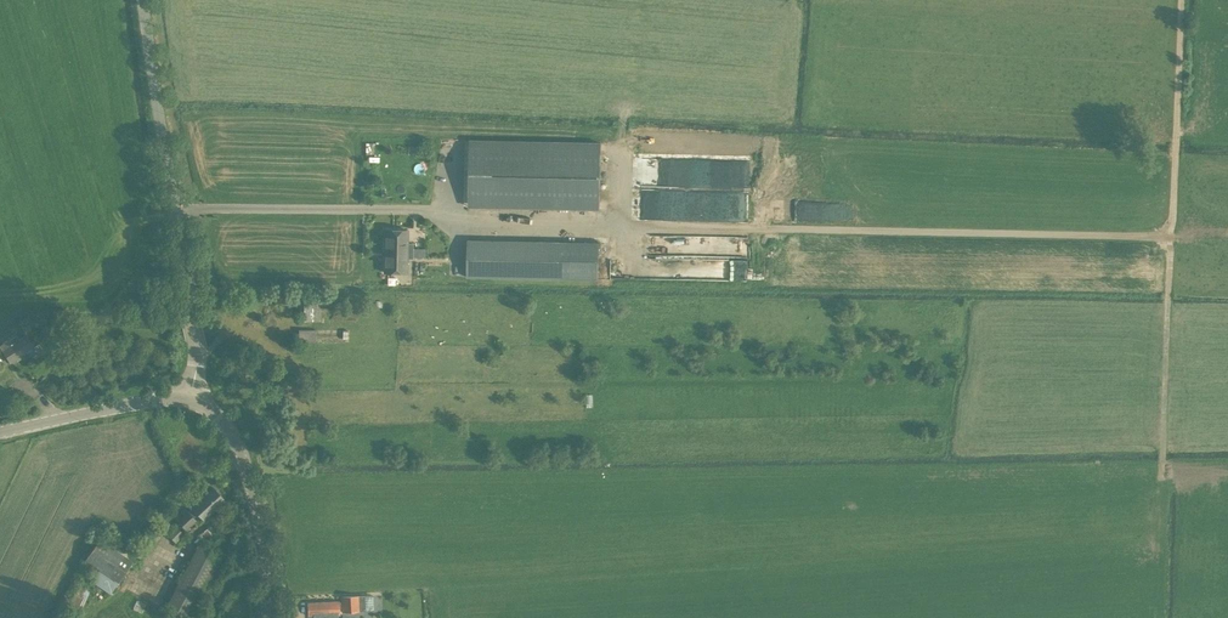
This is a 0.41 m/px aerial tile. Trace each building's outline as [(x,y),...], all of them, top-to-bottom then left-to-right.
[(601,143),(470,140),(468,206),(600,209),(601,143)] [(666,213),(668,143),(640,143),(638,212),(666,213)] [(675,212),(690,212),(691,166),(677,165),(677,175),(681,175),(681,180),(688,180),(688,191),(676,191),(675,212)] [(385,251),(413,251),(413,243),(407,243),(407,230),(385,229),(385,251)] [(659,255),(721,256),(721,237),(657,236),(656,251),(659,251),(659,255)] [(467,276),(598,279),(599,243),(468,240),(467,276)] [(413,259),(413,251),(385,251),(385,272),(406,273),(407,258),(413,259)] [(303,304),(299,304),(299,321),(320,321),(320,304),(303,304)] [(299,330),(299,342),(315,342),(315,330),(299,330)] [(34,348),(26,335),(19,339),(16,335),(0,345),(0,347),(11,363),(34,348)] [(192,507),(194,509),(189,513),(188,511),(178,520),(186,529),(196,520),(194,518),(199,514),(204,520),(225,500),(213,487),(192,507)] [(212,540),(217,535),(209,526),(204,531),(212,540)] [(133,561),(124,555),(99,538),(85,559),(119,582),(133,561)] [(188,615),(201,589),(219,554),(198,544),(167,605),(188,615)] [(365,595),(358,596),(341,596),(342,602),(339,602),(339,601),(308,603),(308,616),(339,614),(339,607),(342,607),(342,611),(366,610),(365,595)]
